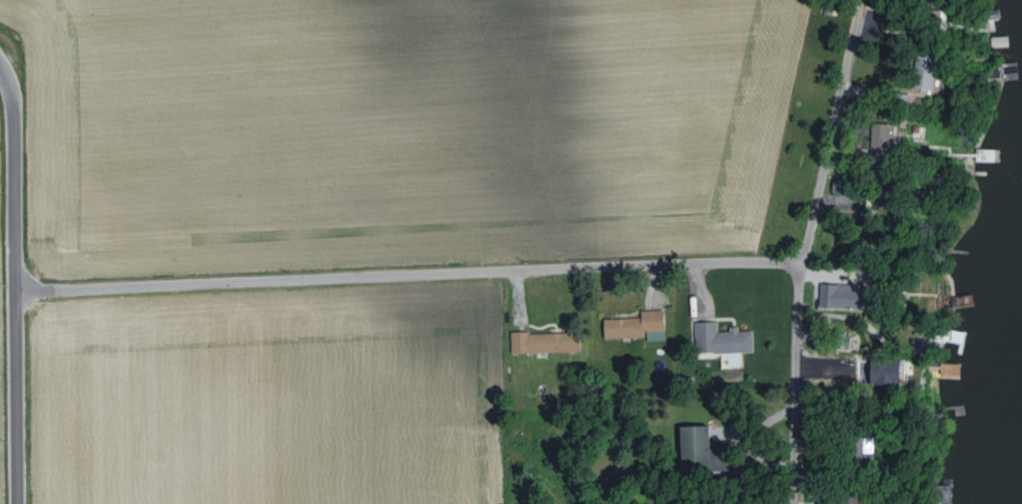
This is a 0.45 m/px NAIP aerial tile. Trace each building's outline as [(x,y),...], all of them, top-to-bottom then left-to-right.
[(931,90),(929,62),(910,63),(912,91),(931,90)] [(867,155),(889,155),(890,124),(869,123),(867,155)] [(856,286),(818,284),(816,307),(855,309),(856,286)] [(641,337),(641,331),(662,330),(661,310),(638,310),(638,318),(601,319),(601,339),(641,337)] [(693,353),(751,351),(750,329),(726,330),(727,331),(714,332),(714,322),(692,322),(693,353)] [(644,332),(645,341),(662,340),(662,331),(644,332)] [(508,353),(577,352),(576,332),(508,334),(508,353)] [(847,351),(850,336),(832,332),(829,347),(847,351)] [(868,361),(867,383),(895,384),(896,362),(868,361)] [(866,435),(844,436),(845,458),(867,457),(866,435)] [(947,502),(947,485),(929,484),(928,502),(947,502)]
